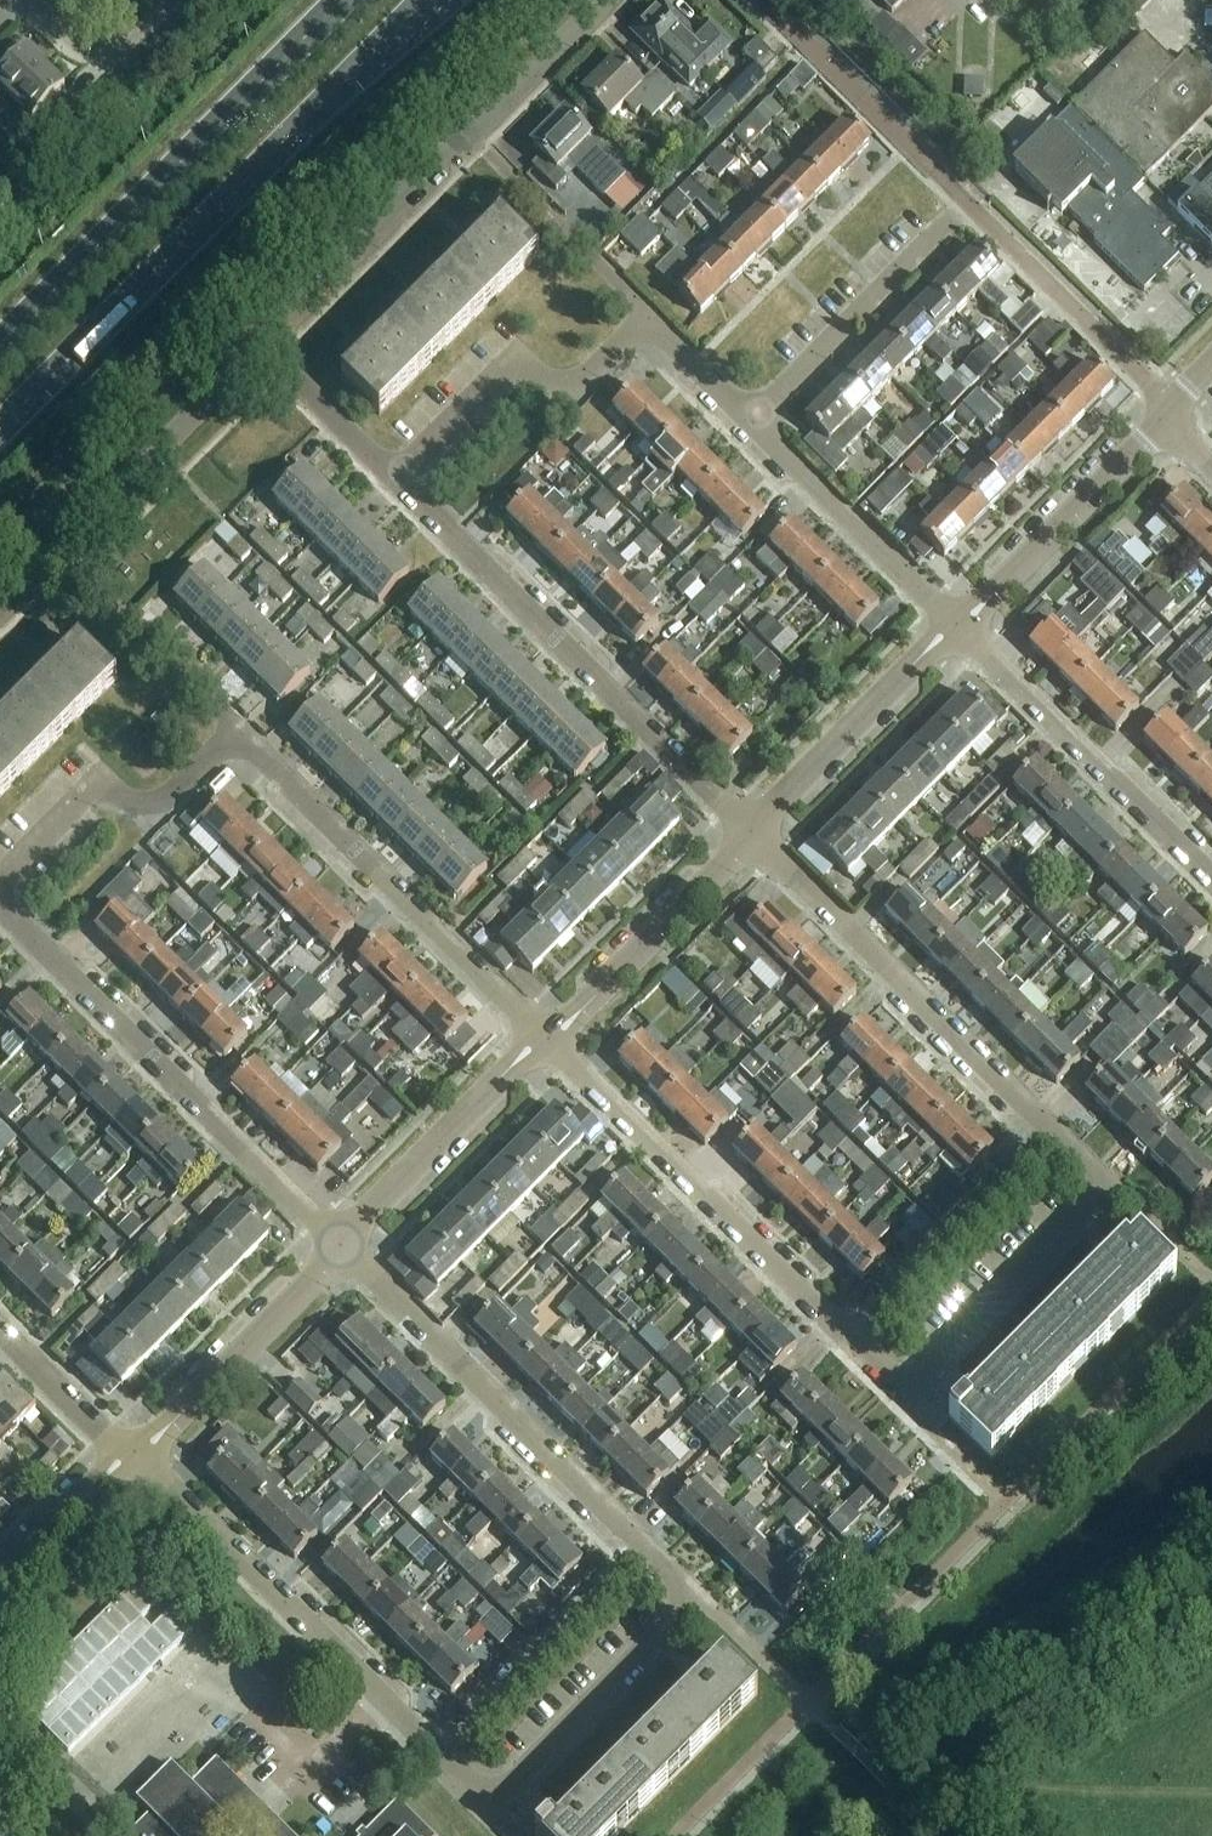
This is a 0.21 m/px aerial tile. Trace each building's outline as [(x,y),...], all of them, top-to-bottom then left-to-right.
[(893,14),(907,0),(879,0),(893,14)] [(1130,22),(1151,2),(1149,0),(1113,0),(1111,2),(1130,22)] [(696,38),(694,36),(694,35),(662,4),(647,19),(704,74),(731,47),(709,25),(696,38)] [(870,27),(884,41),(897,29),(883,15),(870,27)] [(633,34),(665,66),(666,65),(690,89),(704,74),(647,19),(633,34)] [(899,28),(886,42),(913,69),(927,55),(899,28)] [(1146,180),(1211,113),(1211,81),(1187,56),(1176,67),(1145,36),(1074,108),(1146,180)] [(758,42),(744,56),(764,77),(778,63),(758,42)] [(14,102),(46,69),(27,50),(3,75),(0,72),(0,93),(3,91),(14,102)] [(766,79),(764,77),(744,56),(743,56),(733,66),(756,90),(766,79)] [(617,62),(584,96),(609,121),(626,104),(637,115),(642,110),(653,121),(675,98),(656,80),(643,94),(639,90),(642,87),(617,62)] [(46,69),(14,102),(25,113),(12,127),(36,151),(65,122),(56,113),(59,110),(52,103),(66,89),(46,69)] [(791,80),(804,93),(812,85),(798,72),(791,80)] [(1065,100),(1051,86),(1043,94),(1057,108),(1065,100)] [(696,118),(712,133),(737,108),(722,93),(696,118)] [(763,107),(756,115),(770,129),(777,121),(763,107)] [(1014,169),(1053,208),(1063,217),(1069,211),(1097,240),(1095,242),(1145,293),(1178,260),(1182,263),(1183,262),(1162,242),(1170,234),(1133,197),(1146,184),(1072,110),(1014,169)] [(558,172),(569,162),(606,198),(626,178),(589,141),(591,139),(566,114),(533,147),(540,154),(528,166),(552,190),(563,178),(558,172)] [(770,129),(756,115),(748,123),(762,136),(770,129)] [(849,122),(827,144),(850,166),(872,145),(849,122)] [(827,144),(806,165),(829,188),(850,166),(827,144)] [(721,150),(713,158),(727,172),(735,164),(721,150)] [(727,172),(713,158),(706,166),(719,179),(727,172)] [(771,173),(774,176),(808,209),(829,188),(806,165),(795,176),(781,162),(771,173)] [(774,197),(764,208),(786,231),(808,209),(774,176),(764,187),(774,197)] [(1211,212),(1211,179),(1195,195),(1211,212)] [(679,193),(671,201),(685,214),(693,207),(679,193)] [(685,214),(671,201),(663,209),(677,222),(685,214)] [(764,208),(742,229),(765,252),(786,231),(764,208)] [(733,239),(721,251),(744,273),(765,252),(742,229),(728,216),(719,225),(733,239)] [(621,238),(642,258),(663,237),(642,217),(621,238)] [(342,379),(381,417),(540,257),(502,219),(342,379)] [(683,246),(662,266),(674,278),(694,257),(683,246)] [(978,250),(956,272),(979,294),(999,315),(1010,304),(999,293),(1015,277),(1005,267),(1000,272),(978,250)] [(721,251),(700,272),(723,295),(744,273),(721,251)] [(700,272),(689,262),(668,284),(701,317),(723,295),(700,272)] [(956,272),(935,293),(957,316),(979,294),(956,272)] [(935,293),(914,314),(936,337),(957,316),(935,293)] [(1009,324),(1022,337),(1044,316),(1030,302),(1009,324)] [(914,314),(892,336),(915,358),(926,347),(944,365),(954,355),(936,337),(914,314)] [(1029,341),(1046,358),(1059,346),(1055,342),(1063,335),(1049,321),(1029,341)] [(976,334),(987,345),(1001,359),(1009,351),(995,337),(996,336),(985,325),(976,334)] [(892,336),(871,357),(894,380),(915,358),(892,336)] [(1001,359),(987,345),(980,353),(993,367),(1001,359)] [(1014,356),(1006,364),(1027,385),(1034,378),(1027,371),(1028,370),(1014,356)] [(871,357),(850,378),(873,401),(894,380),(871,357)] [(1064,379),(1094,408),(1115,387),(1093,364),(1091,365),(1092,365),(1081,376),(1064,359),(1055,368),(1061,375),(1065,378),(1064,379)] [(1027,385),(1006,364),(999,372),(1019,392),(1027,385)] [(1060,396),(1050,407),(1072,430),(1094,408),(1064,379),(1065,378),(1061,375),(1050,386),(1060,396)] [(850,378),(829,400),(864,435),(874,424),(862,412),(873,401),(850,378)] [(953,380),(945,388),(958,402),(966,394),(953,380)] [(958,402),(945,388),(937,396),(951,409),(958,402)] [(615,412),(636,433),(658,410),(636,389),(614,411),(615,412)] [(972,399),(964,407),(977,421),(986,430),(1000,416),(977,393),(972,399)] [(864,435),(829,400),(807,421),(834,449),(822,461),(836,475),(849,462),(842,456),(864,435)] [(977,421),(964,407),(956,414),(970,428),(977,421)] [(1029,428),(1028,429),(1051,451),(1072,430),(1050,407),(1038,419),(1028,409),(1019,418),(1029,428)] [(636,433),(657,454),(680,432),(658,410),(636,433)] [(910,423),(902,430),(916,444),(924,436),(910,423)] [(1028,429),(1007,450),(1030,473),(1051,451),(1028,429)] [(916,444),(902,430),(881,452),(895,466),(916,444)] [(654,501),(679,475),(701,453),(680,432),(657,454),(646,466),(657,477),(643,490),(654,501)] [(588,437),(574,451),(582,459),(596,445),(588,437)] [(929,442),(922,449),(935,463),(943,455),(929,442)] [(935,463),(922,449),(914,457),(928,471),(935,463)] [(985,452),(976,461),(1009,494),(1030,473),(1007,450),(995,462),(985,452)] [(679,475),(700,496),(722,474),(701,453),(679,475)] [(977,480),(965,493),(988,515),(1009,494),(976,461),(967,470),(977,480)] [(275,501),(296,522),(327,491),(305,470),(300,475),(275,501)] [(610,486),(617,494),(631,480),(624,472),(610,486)] [(700,496),(721,518),(743,495),(722,474),(700,496)] [(507,518),(529,540),(566,504),(555,493),(541,507),(530,496),(538,488),(527,477),(507,497),(518,508),(507,518)] [(878,493),(892,506),(900,498),(886,485),(878,493)] [(296,522),(317,542),(347,512),(327,491),(296,522)] [(591,505),(599,513),(613,499),(605,491),(591,505)] [(1183,536),(1184,537),(1206,514),(1184,492),(1156,521),(1168,533),(1162,538),(1172,548),(1183,536)] [(965,493),(944,514),(966,537),(988,515),(965,493)] [(743,495),(721,518),(742,538),(742,539),(743,540),(765,517),(743,495)] [(613,499),(599,513),(607,521),(620,507),(613,499)] [(966,537),(944,514),(930,500),(920,511),(933,524),(922,536),(945,558),(966,537)] [(529,540),(551,561),(573,538),(561,526),(574,512),(566,504),(529,540)] [(317,542),(338,563),(368,532),(347,512),(317,542)] [(1205,558),(1211,551),(1211,520),(1206,514),(1184,537),(1205,558)] [(652,529),(660,536),(674,523),(666,515),(652,529)] [(674,523),(660,536),(668,544),(682,530),(674,523)] [(793,568),(815,546),(793,524),(757,561),(779,583),(793,569),(793,568)] [(251,540),(265,554),(275,543),(261,530),(251,540)] [(582,530),(573,538),(551,561),(572,582),(607,548),(610,545),(600,535),(594,542),(582,530)] [(338,563),(358,583),(389,553),(368,532),(338,563)] [(634,548),(642,555),(655,542),(647,534),(634,548)] [(228,549),(242,562),(252,552),(239,538),(228,549)] [(1157,563),(1172,548),(1162,538),(1157,543),(1147,553),(1152,558),(1157,563)] [(1098,555),(1110,567),(1132,589),(1145,575),(1111,541),(1098,555)] [(655,542),(642,555),(649,563),(663,549),(655,542)] [(275,543),(265,554),(278,567),(289,557),(275,543)] [(793,568),(793,569),(814,589),(836,567),(815,546),(793,568)] [(593,604),(616,581),(628,569),(607,548),(572,582),(593,604)] [(389,553),(358,583),(379,604),(409,574),(409,573),(389,553)] [(1085,580),(1080,585),(1107,611),(1125,593),(1085,553),(1072,567),(1085,580)] [(696,571),(710,586),(727,570),(712,555),(696,571)] [(256,576),(270,590),(280,579),(266,566),(256,576)] [(814,589),(835,611),(858,588),(836,567),(814,589)] [(177,601),(197,621),(228,591),(207,570),(177,600),(177,601)] [(710,586),(708,588),(719,599),(724,595),(731,602),(745,588),(727,570),(710,586)] [(292,581),(306,595),(316,585),(303,571),(292,581)] [(615,625),(637,602),(650,589),(656,583),(646,574),(628,592),(616,581),(593,604),(615,625)] [(677,590),(685,598),(698,584),(690,577),(677,590)] [(280,579),(270,590),(283,603),(294,593),(280,579)] [(410,615),(431,636),(462,605),(440,584),(435,589),(410,615)] [(316,585),(306,595),(320,608),(330,598),(316,585)] [(700,618),(714,604),(719,599),(708,588),(689,607),(700,618)] [(858,588),(835,611),(856,631),(856,632),(857,633),(880,610),(858,588)] [(1145,602),(1153,610),(1167,596),(1159,588),(1145,602)] [(637,602),(615,625),(637,647),(659,624),(647,612),(661,599),(650,589),(637,602)] [(197,621),(218,642),(248,611),(228,591),(197,621)] [(1167,596),(1153,610),(1161,618),(1175,604),(1167,596)] [(1039,600),(1021,618),(1027,624),(1045,606),(1039,600)] [(714,604),(700,618),(708,626),(722,612),(714,604)] [(431,636),(452,656),(482,626),(462,605),(431,636)] [(297,617),(311,631),(321,621),(308,607),(297,617)] [(1126,621),(1134,629),(1148,615),(1140,607),(1126,621)] [(1030,647),(1052,669),(1075,646),(1073,645),(1089,629),(1069,608),(1030,647)] [(218,642),(239,662),(269,632),(248,611),(218,642)] [(333,622),(347,636),(357,625),(344,612),(333,622)] [(1148,615),(1134,629),(1155,650),(1169,636),(1148,615)] [(757,632),(764,639),(778,626),(770,618),(757,632)] [(321,621),(311,631),(325,644),(335,634),(321,621)] [(452,656),(473,677),(503,646),(482,626),(452,656)] [(778,626),(764,639),(772,647),(786,633),(778,626)] [(1204,665),(1211,657),(1211,634),(1211,635),(1204,629),(1186,647),(1194,655),(1204,665)] [(239,662),(259,683),(290,652),(269,632),(239,662)] [(368,637),(358,647),(370,658),(379,649),(368,637)] [(738,651),(745,658),(759,645),(751,637),(738,651)] [(675,643),(644,674),(666,696),(688,673),(702,660),(691,650),(686,655),(675,643)] [(71,729),(118,682),(80,644),(0,724),(0,801),(71,729)] [(759,645),(745,658),(753,666),(767,653),(759,645)] [(473,677),(493,697),(524,667),(503,646),(473,677)] [(1052,669),(1073,690),(1096,667),(1075,646),(1052,669)] [(1167,666),(1185,684),(1204,665),(1194,655),(1186,647),(1167,666)] [(353,673),(367,687),(377,676),(352,651),(340,662),(352,674),(353,673)] [(290,652),(259,683),(281,704),(286,699),(311,674),(290,652)] [(376,664),(389,678),(400,668),(386,654),(376,664)] [(800,674),(808,682),(821,669),(813,661),(800,674)] [(1185,684),(1197,696),(1211,681),(1211,673),(1204,665),(1185,684)] [(493,697),(514,718),(544,687),(524,667),(493,697)] [(1073,690),(1095,711),(1117,689),(1096,667),(1073,690)] [(400,668),(389,678),(403,692),(413,681),(400,668)] [(666,696),(687,717),(710,694),(688,673),(666,696)] [(781,693),(789,701),(802,688),(794,680),(781,693)] [(514,718),(535,738),(565,708),(544,687),(514,718)] [(1117,689),(1095,711),(1117,733),(1139,710),(1117,689)] [(381,700),(395,714),(405,704),(391,690),(381,700)] [(687,717),(708,738),(731,716),(710,694),(687,717)] [(417,705),(431,719),(441,709),(427,695),(417,705)] [(965,696),(940,721),(972,753),(1008,717),(987,697),(977,707),(965,696)] [(292,736),(313,756),(342,725),(321,704),(291,734),(292,735),(292,736)] [(405,704),(395,714),(408,728),(419,717),(405,704)] [(535,738),(555,759),(586,728),(565,708),(535,738)] [(441,709),(431,719),(445,733),(455,722),(441,709)] [(1144,740),(1166,762),(1189,740),(1210,719),(1199,709),(1179,729),(1167,718),(1144,740)] [(731,716),(708,738),(730,760),(753,737),(731,716)] [(940,721),(916,746),(948,778),(972,753),(940,721)] [(313,756),(334,776),(363,745),(342,725),(313,756)] [(586,728),(555,759),(577,780),(606,750),(606,749),(586,728)] [(422,741),(436,755),(446,745),(433,731),(422,741)] [(458,747),(472,760),(482,750),(469,736),(458,747)] [(1166,762),(1188,783),(1210,761),(1189,740),(1166,762)] [(1011,742),(998,755),(1006,763),(1019,750),(1011,742)] [(334,776),(355,796),(384,765),(363,745),(334,776)] [(446,745),(436,755),(450,769),(460,758),(446,745)] [(916,746),(891,771),(923,803),(948,778),(916,746)] [(482,750),(472,760),(486,774),(496,764),(482,750)] [(1006,763),(998,755),(986,768),(994,775),(1006,763)] [(1209,804),(1211,801),(1211,762),(1210,761),(1188,783),(1209,804)] [(1014,787),(1035,809),(1058,786),(1036,764),(1014,787)] [(355,796),(376,816),(405,785),(384,765),(355,796)] [(627,771),(615,784),(622,792),(635,779),(627,771)] [(891,771),(866,795),(898,828),(923,803),(891,771)] [(464,783),(477,796),(488,786),(474,772),(464,783)] [(500,788),(513,801),(524,791),(510,777),(500,788)] [(650,795),(626,819),(656,849),(680,825),(681,826),(682,825),(668,810),(683,795),(666,778),(651,793),(650,793),(649,794),(650,795)] [(961,808),(971,819),(1000,790),(990,779),(961,808)] [(622,792),(615,784),(602,796),(610,804),(622,792)] [(376,816),(397,836),(426,805),(405,785),(376,816)] [(488,786),(477,796),(491,810),(501,799),(488,786)] [(1057,830),(1079,807),(1058,786),(1035,809),(1027,818),(1048,839),(1057,830)] [(588,790),(568,810),(579,820),(598,801),(588,790)] [(524,791),(513,801),(527,815),(537,805),(524,791)] [(866,795),(842,820),(874,852),(898,828),(866,795)] [(203,825),(225,847),(248,824),(226,802),(215,812),(203,800),(181,822),(193,835),(203,825)] [(397,836),(418,856),(447,825),(426,805),(397,836)] [(1077,850),(1078,851),(1101,829),(1079,807),(1057,830),(1068,841),(1059,850),(1068,858),(1077,850)] [(579,820),(568,810),(559,819),(570,829),(579,820)] [(505,824),(519,837),(529,827),(515,813),(505,824)] [(626,819),(601,844),(632,874),(656,849),(626,819)] [(888,866),(874,852),(842,820),(816,846),(849,878),(862,865),(876,879),(888,866)] [(240,873),(246,868),(269,845),(248,824),(225,847),(219,853),(240,873)] [(964,837),(972,845),(985,832),(977,824),(964,837)] [(418,856),(439,876),(468,846),(447,825),(418,856)] [(1088,862),(1099,873),(1122,850),(1101,829),(1078,851),(1066,864),(1076,874),(1088,862)] [(929,840),(920,850),(930,860),(939,851),(929,840)] [(945,856),(953,864),(966,851),(958,843),(945,856)] [(601,844),(577,869),(607,899),(632,874),(601,844)] [(253,903),(267,889),(290,866),(269,845),(246,868),(257,878),(243,893),(253,903)] [(468,846),(439,876),(461,897),(466,892),(490,866),(468,846)] [(930,860),(920,850),(900,870),(910,880),(930,860)] [(1097,897),(1108,907),(1143,871),(1122,850),(1099,873),(1110,884),(1097,897)] [(527,852),(518,861),(528,871),(537,862),(527,852)] [(999,873),(1007,880),(1020,866),(1013,859),(999,873)] [(510,889),(524,875),(528,871),(518,861),(498,880),(509,890),(510,889)] [(267,889),(289,910),(311,887),(290,866),(267,889)] [(888,866),(876,879),(884,886),(896,874),(888,866)] [(1020,866),(1007,880),(1014,888),(1028,874),(1020,866)] [(577,869),(552,894),(582,924),(607,899),(577,869)] [(1131,904),(1142,915),(1164,892),(1143,871),(1108,907),(1118,917),(1131,904)] [(96,932),(118,953),(141,930),(142,931),(155,917),(134,896),(143,887),(128,872),(104,896),(118,910),(96,932)] [(980,892),(988,899),(1002,886),(994,878),(980,892)] [(884,886),(876,879),(863,891),(871,899),(884,886)] [(199,899),(207,907),(221,893),(213,886),(199,899)] [(1002,886),(988,899),(996,907),(1009,893),(1002,886)] [(290,932),(299,942),(333,908),(311,887),(289,910),(300,921),(290,932)] [(908,937),(931,914),(940,905),(929,894),(920,903),(909,892),(886,915),(908,937)] [(1142,915),(1163,936),(1186,914),(1164,892),(1142,915)] [(221,893),(207,907),(228,928),(236,919),(223,906),(228,901),(221,893)] [(552,894),(528,918),(527,919),(558,949),(582,924),(552,894)] [(527,919),(528,918),(505,895),(480,920),(487,927),(501,914),(515,929),(502,942),(498,938),(484,951),(506,973),(519,960),(533,975),(534,974),(533,973),(558,949),(527,919)] [(1041,915),(1049,923),(1063,909),(1055,901),(1041,915)] [(192,907),(179,920),(186,927),(188,926),(199,914),(192,907)] [(333,908),(299,942),(308,950),(318,939),(332,953),(355,930),(333,908)] [(755,968),(760,963),(793,931),(771,909),(759,920),(747,908),(725,930),(739,943),(742,939),(752,950),(745,958),(755,968)] [(1063,909),(1049,923),(1057,930),(1071,916),(1063,909)] [(199,914),(188,926),(202,940),(215,926),(201,912),(199,914)] [(908,937),(929,958),(952,935),(931,914),(908,937)] [(1186,914),(1163,936),(1185,958),(1208,935),(1186,914)] [(1023,934),(1030,942),(1044,928),(1036,920),(1023,934)] [(242,942),(250,949),(263,936),(255,928),(242,942)] [(1044,928),(1030,942),(1038,949),(1052,936),(1044,928)] [(118,953),(139,974),(162,951),(142,931),(141,930),(118,953)] [(782,984),(791,975),(814,952),(793,931),(760,963),(782,984)] [(929,958),(951,979),(973,957),(952,935),(929,958)] [(263,936),(250,949),(257,957),(271,943),(263,936)] [(350,992),(361,1002),(404,959),(382,937),(360,960),(371,971),(350,992)] [(1084,957),(1092,965),(1106,951),(1098,944),(1084,957)] [(161,996),(182,1017),(214,985),(203,973),(219,957),(208,946),(197,958),(198,959),(161,996)] [(995,978),(1005,967),(984,946),(973,957),(951,979),(973,1001),(995,978)] [(139,974),(161,996),(198,959),(197,958),(187,948),(173,962),(162,951),(139,974)] [(1106,951),(1092,965),(1100,973),(1114,959),(1106,951)] [(787,1001),(798,1011),(835,973),(814,952),(791,975),(802,986),(787,1001)] [(392,992),(402,1002),(425,980),(404,959),(361,1002),(372,1013),(392,992)] [(1065,976),(1073,984),(1087,970),(1079,963),(1065,976)] [(1211,1006),(1211,967),(1179,1000),(1190,1011),(1204,998),(1211,1006)] [(725,987),(715,997),(721,1004),(731,994),(739,985),(724,970),(716,978),(725,987)] [(1087,970),(1073,984),(1081,992),(1095,978),(1087,970)] [(285,984),(300,999),(316,983),(309,976),(306,979),(298,971),(285,984)] [(835,973),(798,1011),(808,1021),(823,1006),(834,1018),(857,995),(835,973)] [(714,998),(715,997),(725,987),(716,978),(715,978),(704,989),(714,998)] [(973,1001),(993,1022),(1016,999),(1025,989),(1017,981),(1007,990),(995,978),(973,1001)] [(392,1035),(402,1045),(446,1001),(425,980),(402,1002),(391,1014),(402,1025),(392,1035)] [(182,1017),(203,1038),(226,1015),(227,1016),(252,990),(244,981),(227,998),(214,985),(182,1017)] [(300,999),(296,1002),(315,1021),(316,1020),(326,1029),(344,1011),(316,983),(300,999)] [(1015,1043),(1037,1020),(1050,1008),(1028,986),(1025,989),(1016,999),(993,1022),(1015,1043)] [(1127,1000),(1142,1015),(1158,999),(1150,990),(1147,993),(1141,986),(1127,1000)] [(679,1001),(687,1009),(700,995),(692,987),(679,1001)] [(266,1003),(274,1011),(288,998),(280,990),(266,1003)] [(22,1049),(29,1042),(52,1019),(30,998),(8,1021),(21,1034),(14,1040),(22,1049)] [(1158,999),(1142,1015),(1140,1018),(1151,1029),(1170,1010),(1158,999)] [(446,1001),(402,1045),(413,1056),(435,1035),(446,1046),(469,1023),(446,1001)] [(730,1015),(741,1025),(754,1011),(744,1001),(730,1015)] [(315,1021),(296,1002),(278,1021),(305,1048),(319,1034),(311,1025),(315,1021)] [(1113,1029),(1121,1037),(1137,1021),(1130,1014),(1130,1013),(1122,1005),(1108,1019),(1116,1026),(1113,1029)] [(754,1011),(741,1025),(749,1033),(762,1019),(754,1011)] [(226,1015),(203,1038),(226,1060),(248,1037),(227,1016),(226,1015)] [(1059,1041),(1036,1064),(1058,1086),(1081,1063),(1069,1052),(1093,1028),(1083,1018),(1059,1041)] [(1140,1018),(1137,1021),(1121,1037),(1132,1048),(1151,1029),(1140,1018)] [(29,1042),(51,1064),(74,1041),(52,1019),(29,1042)] [(1015,1043),(1036,1064),(1059,1041),(1037,1020),(1015,1043)] [(714,1036),(722,1044),(736,1030),(728,1023),(714,1036)] [(849,1082),(864,1067),(886,1045),(865,1024),(866,1024),(864,1023),(842,1045),(853,1057),(839,1072),(849,1082)] [(1168,1040),(1175,1048),(1189,1034),(1181,1026),(1168,1040)] [(736,1030),(722,1044),(730,1052),(743,1038),(736,1030)] [(346,1045),(353,1052),(367,1039),(359,1031),(346,1045)] [(1189,1034),(1175,1048),(1183,1056),(1197,1042),(1189,1034)] [(619,1061),(641,1083),(664,1060),(642,1038),(619,1061)] [(367,1039),(353,1052),(375,1073),(383,1064),(370,1051),(375,1047),(367,1039)] [(95,1062),(74,1041),(51,1064),(62,1075),(53,1084),(63,1094),(95,1062)] [(786,1066),(781,1071),(792,1082),(811,1063),(792,1044),(778,1058),(786,1066)] [(864,1067),(885,1088),(907,1066),(886,1045),(864,1067)] [(1149,1059),(1156,1067),(1170,1053),(1162,1046),(1149,1059)] [(663,1104),(685,1081),(697,1070),(675,1048),(664,1060),(641,1083),(663,1104)] [(327,1064),(335,1072),(348,1058),(341,1050),(327,1064)] [(1170,1053),(1156,1067),(1164,1075),(1178,1061),(1170,1053)] [(1202,1064),(1211,1074),(1211,1054),(1202,1064)] [(348,1058),(335,1072),(342,1080),(356,1066),(348,1058)] [(83,1095),(94,1106),(116,1084),(117,1084),(120,1080),(106,1066),(102,1069),(95,1062),(63,1094),(59,1099),(69,1109),(83,1095)] [(233,1088),(254,1109),(277,1086),(256,1065),(233,1088)] [(883,1112),(894,1123),(929,1087),(907,1066),(885,1088),(896,1099),(883,1112)] [(792,1082),(781,1071),(776,1075),(769,1068),(755,1082),(774,1100),(792,1082)] [(1086,1094),(1108,1115),(1131,1093),(1109,1071),(1086,1094)] [(802,1086),(810,1094),(823,1080),(815,1072),(802,1086)] [(403,1074),(389,1088),(397,1096),(411,1082),(403,1074)] [(335,1076),(324,1086),(332,1094),(342,1083),(335,1076)] [(330,1118),(297,1151),(320,1174),(329,1164),(339,1174),(362,1152),(351,1142),(354,1139),(342,1128),(380,1090),(369,1079),(330,1118)] [(663,1104),(684,1125),(707,1102),(685,1081),(663,1104)] [(94,1106),(115,1128),(138,1105),(117,1084),(116,1084),(94,1106)] [(254,1109),(276,1130),(298,1107),(277,1086),(254,1109)] [(920,1139),(928,1131),(950,1108),(929,1087),(894,1123),(892,1124),(902,1134),(909,1128),(920,1139)] [(1199,1110),(1211,1097),(1211,1095),(1205,1088),(1191,1102),(1199,1110)] [(783,1105),(791,1113),(804,1099),(796,1091),(783,1105)] [(1,1114),(15,1100),(7,1092),(0,1100),(0,1112),(1,1114)] [(707,1102),(684,1125),(706,1147),(738,1114),(716,1092),(707,1102)] [(1108,1115),(1130,1137),(1152,1114),(1131,1093),(1108,1115)] [(276,1130),(297,1151),(330,1118),(309,1097),(298,1107),(276,1130)] [(1199,1110),(1207,1117),(1211,1112),(1211,1097),(1199,1110)] [(15,1100),(1,1114),(9,1121),(23,1108),(15,1100)] [(392,1102),(381,1113),(392,1124),(403,1113),(392,1102)] [(159,1126),(138,1105),(115,1128),(106,1136),(128,1157),(136,1149),(159,1126)] [(837,1121),(845,1129),(859,1115),(851,1107),(837,1121)] [(949,1152),(971,1129),(950,1108),(928,1131),(939,1142),(924,1156),(935,1166),(949,1152)] [(555,1109),(530,1134),(562,1167),(586,1142),(592,1148),(606,1134),(582,1110),(569,1123),(555,1109)] [(1130,1137),(1151,1158),(1173,1135),(1152,1114),(1130,1137)] [(859,1115),(845,1129),(853,1136),(866,1123),(859,1115)] [(23,1135),(44,1156),(58,1142),(36,1121),(23,1135)] [(7,1151),(18,1140),(0,1123),(0,1144),(7,1151)] [(137,1170),(148,1180),(180,1147),(159,1126),(136,1149),(147,1160),(137,1170)] [(818,1140),(826,1148),(840,1134),(832,1126),(818,1140)] [(949,1152),(940,1161),(962,1182),(971,1174),(993,1151),(992,1150),(971,1129),(949,1152)] [(734,1154),(756,1176),(778,1153),(756,1131),(734,1154)] [(530,1134),(505,1159),(537,1191),(562,1167),(530,1134)] [(840,1134),(826,1148),(834,1155),(848,1142),(840,1134)] [(1151,1158),(1172,1179),(1195,1156),(1173,1135),(1151,1158)] [(58,1142),(44,1156),(52,1164),(66,1150),(58,1142)] [(180,1147),(148,1180),(158,1190),(168,1180),(179,1192),(202,1169),(180,1147)] [(880,1163),(887,1171),(901,1157),(893,1150),(880,1163)] [(756,1176),(777,1197),(800,1174),(778,1153),(756,1176)] [(18,1167),(25,1175),(39,1161),(31,1154),(18,1167)] [(601,1156),(588,1168),(596,1176),(608,1163),(601,1156)] [(1172,1179),(1194,1201),(1211,1183),(1211,1173),(1195,1156),(1172,1179)] [(901,1157),(887,1171),(895,1179),(909,1165),(901,1157)] [(505,1159),(480,1184),(513,1216),(537,1191),(505,1159)] [(777,1197),(798,1218),(835,1181),(814,1160),(800,1174),(777,1197)] [(39,1161),(25,1175),(33,1183),(47,1169),(39,1161)] [(596,1176),(588,1168),(576,1181),(583,1188),(596,1176)] [(861,1182),(869,1190),(882,1176),(875,1169),(861,1182)] [(882,1176),(869,1190),(876,1198),(890,1184),(882,1176)] [(79,1191),(87,1199),(101,1185),(93,1177),(79,1191)] [(603,1244),(613,1235),(647,1200),(625,1178),(602,1201),(614,1212),(593,1234),(603,1244)] [(798,1218),(820,1239),(842,1217),(831,1206),(846,1191),(835,1181),(798,1218)] [(923,1206),(941,1224),(964,1202),(945,1183),(923,1206)] [(480,1184),(456,1209),(488,1241),(513,1216),(480,1184)] [(101,1185),(87,1199),(95,1206),(108,1192),(101,1185)] [(217,1186),(204,1198),(212,1206),(225,1193),(217,1186)] [(579,1193),(560,1212),(570,1223),(589,1203),(579,1193)] [(251,1195),(214,1232),(246,1264),(272,1239),(260,1227),(272,1215),(251,1195)] [(60,1210),(68,1218),(82,1204),(74,1196),(60,1210)] [(212,1206),(204,1198),(192,1211),(200,1219),(212,1206)] [(635,1233),(645,1244),(668,1221),(647,1200),(613,1235),(623,1245),(635,1233)] [(82,1204),(68,1218),(79,1229),(93,1215),(82,1204)] [(177,1205),(158,1224),(168,1234),(188,1215),(177,1205)] [(109,1220),(119,1230),(130,1241),(144,1228),(122,1206),(109,1220)] [(11,1232),(25,1219),(14,1208),(1,1222),(0,1222),(0,1243),(11,1232)] [(456,1209),(431,1234),(463,1266),(488,1241),(456,1209)] [(901,1223),(922,1244),(936,1230),(915,1209),(901,1223)] [(570,1223),(560,1212),(550,1222),(560,1233),(570,1223)] [(820,1239),(841,1260),(864,1238),(863,1237),(842,1217),(820,1239)] [(645,1244),(667,1265),(689,1242),(668,1221),(645,1244)] [(864,1238),(841,1260),(863,1282),(886,1260),(874,1248),(890,1232),(879,1221),(863,1237),(864,1238)] [(168,1234),(158,1224),(148,1234),(159,1244),(168,1234)] [(103,1253),(111,1261),(125,1247),(103,1225),(95,1233),(109,1247),(103,1253)] [(10,1276),(32,1254),(11,1232),(0,1243),(0,1267),(10,1276)] [(214,1232),(190,1257),(222,1289),(246,1264),(214,1232)] [(571,1233),(553,1251),(564,1262),(581,1243),(571,1233)] [(463,1266),(431,1234),(406,1259),(417,1271),(405,1283),(426,1303),(463,1266)] [(677,1276),(688,1286),(711,1264),(689,1242),(667,1265),(656,1276),(667,1287),(677,1276)] [(952,1419),(992,1459),(1174,1276),(1140,1242),(974,1409),(968,1403),(952,1419)] [(31,1298),(53,1275),(66,1261),(56,1251),(43,1264),(32,1254),(10,1276),(31,1298)] [(518,1254),(509,1264),(519,1274),(529,1265),(518,1254)] [(534,1270),(542,1278),(556,1264),(548,1256),(534,1270)] [(190,1257),(165,1282),(197,1314),(222,1289),(190,1257)] [(519,1274),(509,1264),(489,1283),(499,1294),(519,1274)] [(688,1286),(710,1308),(732,1285),(711,1264),(688,1286)] [(117,1266),(107,1275),(118,1285),(127,1276),(117,1266)] [(588,1286),(596,1294),(610,1280),(602,1272),(588,1286)] [(53,1275),(31,1298),(53,1319),(75,1297),(53,1275)] [(118,1285),(107,1275),(88,1295),(98,1305),(118,1285)] [(478,1280),(465,1292),(473,1300),(485,1287),(478,1280)] [(610,1280),(596,1294),(604,1302),(618,1288),(610,1280)] [(165,1282),(140,1306),(172,1338),(197,1314),(165,1282)] [(731,1329),(753,1306),(732,1285),(710,1308),(696,1322),(705,1331),(712,1324),(724,1336),(731,1329)] [(568,1322),(577,1312),(590,1299),(580,1288),(557,1311),(568,1322)] [(473,1300),(465,1292),(453,1305),(461,1312),(473,1300)] [(590,1299),(577,1312),(588,1323),(601,1309),(590,1299)] [(490,1343),(498,1350),(530,1317),(531,1318),(538,1311),(527,1300),(510,1317),(498,1306),(485,1319),(481,1315),(468,1329),(486,1347),(490,1343)] [(630,1303),(618,1316),(627,1325),(640,1313),(630,1303)] [(654,1339),(671,1319),(653,1304),(636,1324),(654,1339)] [(140,1306),(116,1331),(148,1363),(172,1338),(140,1306)] [(731,1329),(752,1350),(775,1327),(753,1306),(731,1329)] [(94,1309),(82,1322),(89,1329),(102,1317),(94,1309)] [(498,1350),(519,1372),(542,1349),(531,1338),(541,1328),(531,1318),(530,1317),(498,1350)] [(336,1369),(346,1379),(382,1344),(361,1323),(360,1322),(350,1332),(336,1318),(310,1343),(326,1359),(327,1358),(338,1368),(336,1369)] [(599,1335),(620,1355),(634,1341),(613,1321),(599,1335)] [(89,1329),(82,1322),(69,1334),(77,1342),(89,1329)] [(752,1350),(740,1362),(749,1371),(753,1367),(766,1380),(797,1349),(775,1327),(752,1350)] [(148,1363),(116,1331),(77,1370),(98,1391),(111,1377),(123,1388),(148,1363)] [(662,1339),(652,1349),(660,1357),(670,1347),(662,1339)] [(634,1341),(620,1355),(642,1377),(655,1363),(634,1341)] [(403,1365),(382,1344),(346,1379),(368,1401),(403,1365)] [(660,1357),(681,1379),(695,1365),(687,1357),(686,1358),(672,1344),(670,1347),(660,1357)] [(519,1372),(540,1393),(576,1356),(566,1346),(552,1360),(542,1349),(519,1372)] [(540,1393),(562,1414),(584,1391),(573,1381),(587,1367),(576,1356),(540,1393)] [(424,1387),(403,1365),(368,1401),(389,1422),(424,1387)] [(695,1365),(681,1379),(689,1386),(703,1373),(695,1365)] [(655,1390),(663,1398),(676,1384),(669,1376),(655,1390)] [(0,1383),(0,1404),(21,1425),(37,1409),(5,1378),(0,1383)] [(791,1410),(804,1422),(826,1399),(805,1378),(772,1411),(781,1420),(791,1410)] [(287,1396),(309,1418),(322,1404),(301,1382),(287,1396)] [(344,1382),(332,1393),(340,1401),(351,1389),(344,1382)] [(676,1384),(663,1398),(670,1405),(684,1392),(676,1384)] [(424,1387),(389,1422),(378,1432),(389,1443),(412,1420),(424,1431),(446,1408),(424,1387)] [(583,1435),(606,1412),(614,1404),(604,1393),(595,1402),(584,1391),(562,1414),(583,1435)] [(815,1454),(819,1450),(848,1420),(826,1399),(804,1422),(815,1433),(805,1444),(815,1454)] [(730,1400),(714,1416),(728,1430),(747,1411),(737,1402),(735,1405),(730,1400)] [(268,1415),(276,1423),(290,1409),(282,1401),(268,1415)] [(6,1440),(21,1425),(0,1404),(0,1433),(6,1440)] [(747,1411),(728,1430),(740,1442),(759,1423),(747,1411)] [(583,1435),(604,1456),(627,1434),(606,1412),(583,1435)] [(698,1433),(712,1447),(728,1430),(714,1416),(698,1433)] [(322,1431),(330,1439),(344,1425),(336,1417),(322,1431)] [(344,1425),(330,1439),(351,1459),(370,1440),(350,1420),(344,1425)] [(836,1454),(846,1464),(869,1442),(848,1420),(819,1450),(829,1460),(836,1454)] [(728,1430),(712,1447),(713,1448),(710,1450),(721,1461),(740,1442),(728,1430)] [(604,1456),(626,1478),(648,1455),(627,1434),(604,1456)] [(303,1450),(311,1458),(325,1444),(317,1436),(303,1450)] [(431,1459),(453,1481),(475,1458),(454,1436),(431,1459)] [(757,1454),(765,1461),(779,1448),(771,1440),(757,1454)] [(784,1453),(790,1447),(785,1441),(779,1448),(784,1453)] [(846,1464),(868,1486),(890,1463),(869,1442),(846,1464)] [(62,1443),(51,1454),(60,1463),(70,1452),(62,1443)] [(325,1444),(311,1458),(319,1465),(333,1452),(325,1444)] [(648,1455),(626,1478),(648,1499),(681,1466),(659,1444),(648,1455)] [(779,1448),(765,1461),(772,1469),(786,1455),(784,1453),(779,1448)] [(209,1474),(231,1496),(253,1473),(232,1452),(209,1474)] [(60,1463),(51,1454),(40,1465),(49,1474),(60,1463)] [(366,1472),(362,1476),(382,1495),(401,1476),(381,1457),(366,1471),(366,1472)] [(462,1490),(474,1502),(500,1475),(486,1461),(483,1465),(475,1458),(453,1481),(440,1494),(449,1504),(462,1490)] [(738,1473),(746,1480),(760,1466),(752,1459),(738,1473)] [(288,1483),(294,1489),(317,1467),(310,1460),(288,1483)] [(890,1463),(868,1486),(848,1505),(859,1516),(878,1496),(890,1507),(912,1485),(890,1463)] [(252,1517),(275,1495),(284,1485),(263,1464),(253,1473),(231,1496),(252,1517)] [(760,1466),(746,1480),(754,1488),(767,1474),(760,1466)] [(787,1483),(807,1504),(821,1490),(800,1469),(787,1483)] [(32,1473),(22,1484),(30,1492),(41,1482),(32,1473)] [(476,1543),(496,1523),(518,1500),(511,1493),(515,1489),(500,1475),(474,1502),(485,1513),(465,1532),(476,1543)] [(382,1495),(362,1476),(358,1480),(343,1494),(363,1514),(382,1495)] [(30,1492),(22,1484),(11,1495),(20,1503),(30,1492)] [(676,1507),(698,1529),(720,1506),(698,1484),(676,1507)] [(391,1499),(399,1507),(413,1493),(405,1485),(391,1499)] [(821,1490),(807,1504),(815,1512),(829,1498),(821,1490)] [(252,1517),(273,1539),(296,1516),(275,1495),(252,1517)] [(496,1523),(517,1544),(540,1521),(518,1500),(496,1523)] [(781,1515),(788,1522),(802,1509),(794,1501),(781,1515)] [(296,1516),(273,1539),(295,1560),(318,1538),(307,1526),(320,1513),(309,1502),(296,1516)] [(0,1506),(0,1521),(1,1522),(12,1511),(3,1503),(0,1506)] [(698,1529),(719,1550),(755,1513),(745,1503),(731,1517),(720,1506),(698,1529)] [(372,1518),(380,1526),(394,1512),(386,1504),(372,1518)] [(802,1509),(788,1522),(796,1531),(810,1517),(802,1509)] [(719,1550),(740,1571),(763,1548),(752,1538),(766,1524),(755,1513),(719,1550)] [(426,1534),(434,1542),(448,1528),(440,1521),(426,1534)] [(517,1544),(538,1565),(561,1543),(540,1521),(517,1544)] [(448,1528),(434,1542),(442,1550),(456,1536),(448,1528)] [(408,1553),(415,1561),(429,1547),(421,1540),(408,1553)] [(561,1543),(538,1565),(520,1584),(530,1594),(541,1583),(553,1595),(573,1574),(583,1564),(561,1543)] [(831,1565),(824,1572),(836,1584),(857,1564),(837,1544),(824,1558),(831,1565)] [(323,1567),(345,1589),(368,1566),(346,1545),(323,1567)] [(429,1547),(415,1561),(423,1569),(437,1555),(429,1547)] [(740,1571),(762,1592),(784,1570),(763,1548),(740,1571)] [(784,1570),(762,1592),(784,1614),(806,1591),(795,1580),(812,1563),(801,1552),(784,1570)] [(469,1577),(477,1584),(490,1571),(483,1563),(469,1577)] [(345,1589),(366,1610),(389,1588),(368,1566),(345,1589)] [(490,1571),(477,1584),(485,1592),(498,1578),(490,1571)] [(563,1605),(584,1584),(573,1574),(553,1595),(563,1605)] [(141,1580),(17,1701),(68,1754),(102,1720),(151,1672),(162,1662),(192,1632),(172,1612),(151,1632),(140,1620),(161,1600),(141,1580)] [(450,1596),(458,1603),(472,1590),(464,1582),(450,1596)] [(400,1599),(389,1588),(366,1610),(388,1632),(410,1609),(411,1609),(420,1601),(409,1590),(400,1599)] [(472,1590),(458,1603),(466,1611),(479,1597),(472,1590)] [(432,1630),(420,1618),(428,1609),(427,1608),(420,1601),(411,1609),(410,1609),(388,1632),(409,1653),(432,1630)] [(480,1625),(501,1646),(515,1633),(494,1611),(480,1625)] [(409,1653),(431,1675),(465,1640),(465,1641),(471,1635),(460,1624),(443,1641),(432,1630),(409,1653)] [(465,1640),(431,1675),(452,1696),(480,1668),(467,1655),(473,1649),(465,1641),(465,1640)] [(758,1695),(724,1661),(558,1828),(552,1822),(538,1835),(618,1835),(758,1695)] [(217,1760),(191,1785),(172,1766),(137,1802),(161,1826),(151,1835),(294,1835),(217,1760)] [(398,1801),(364,1835),(433,1835),(398,1801)]
